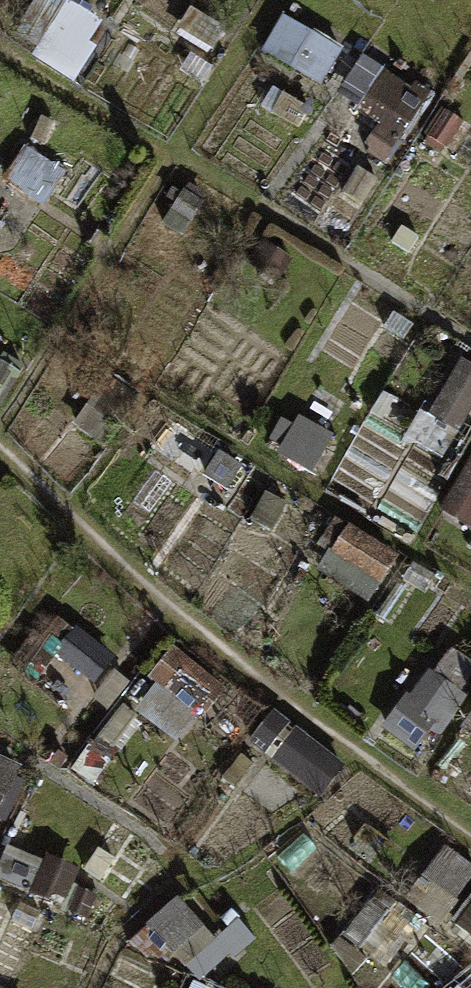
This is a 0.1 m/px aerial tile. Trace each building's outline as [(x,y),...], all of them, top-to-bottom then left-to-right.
[(90,66),(102,19),(75,12),(63,59),(90,66)] [(288,14),(267,52),(327,85),(349,47),(288,14)] [(374,52),(334,103),(396,152),(436,102),(374,52)] [(433,410),(463,429),(470,416),(470,360),(466,357),(433,410)] [(4,404),(23,374),(0,360),(0,402),(4,404)] [(446,509),(470,525),(470,471),(446,509)] [(354,524),(333,556),(383,588),(404,556),(354,524)] [(395,724),(429,748),(468,696),(434,671),(395,724)] [(23,762),(0,755),(0,825),(3,826),(23,762)] [(470,890),(470,860),(454,848),(421,899),(452,919),(470,890)] [(154,922),(200,975),(230,949),(185,896),(154,922)] [(470,935),(470,901),(456,926),(470,935)]
